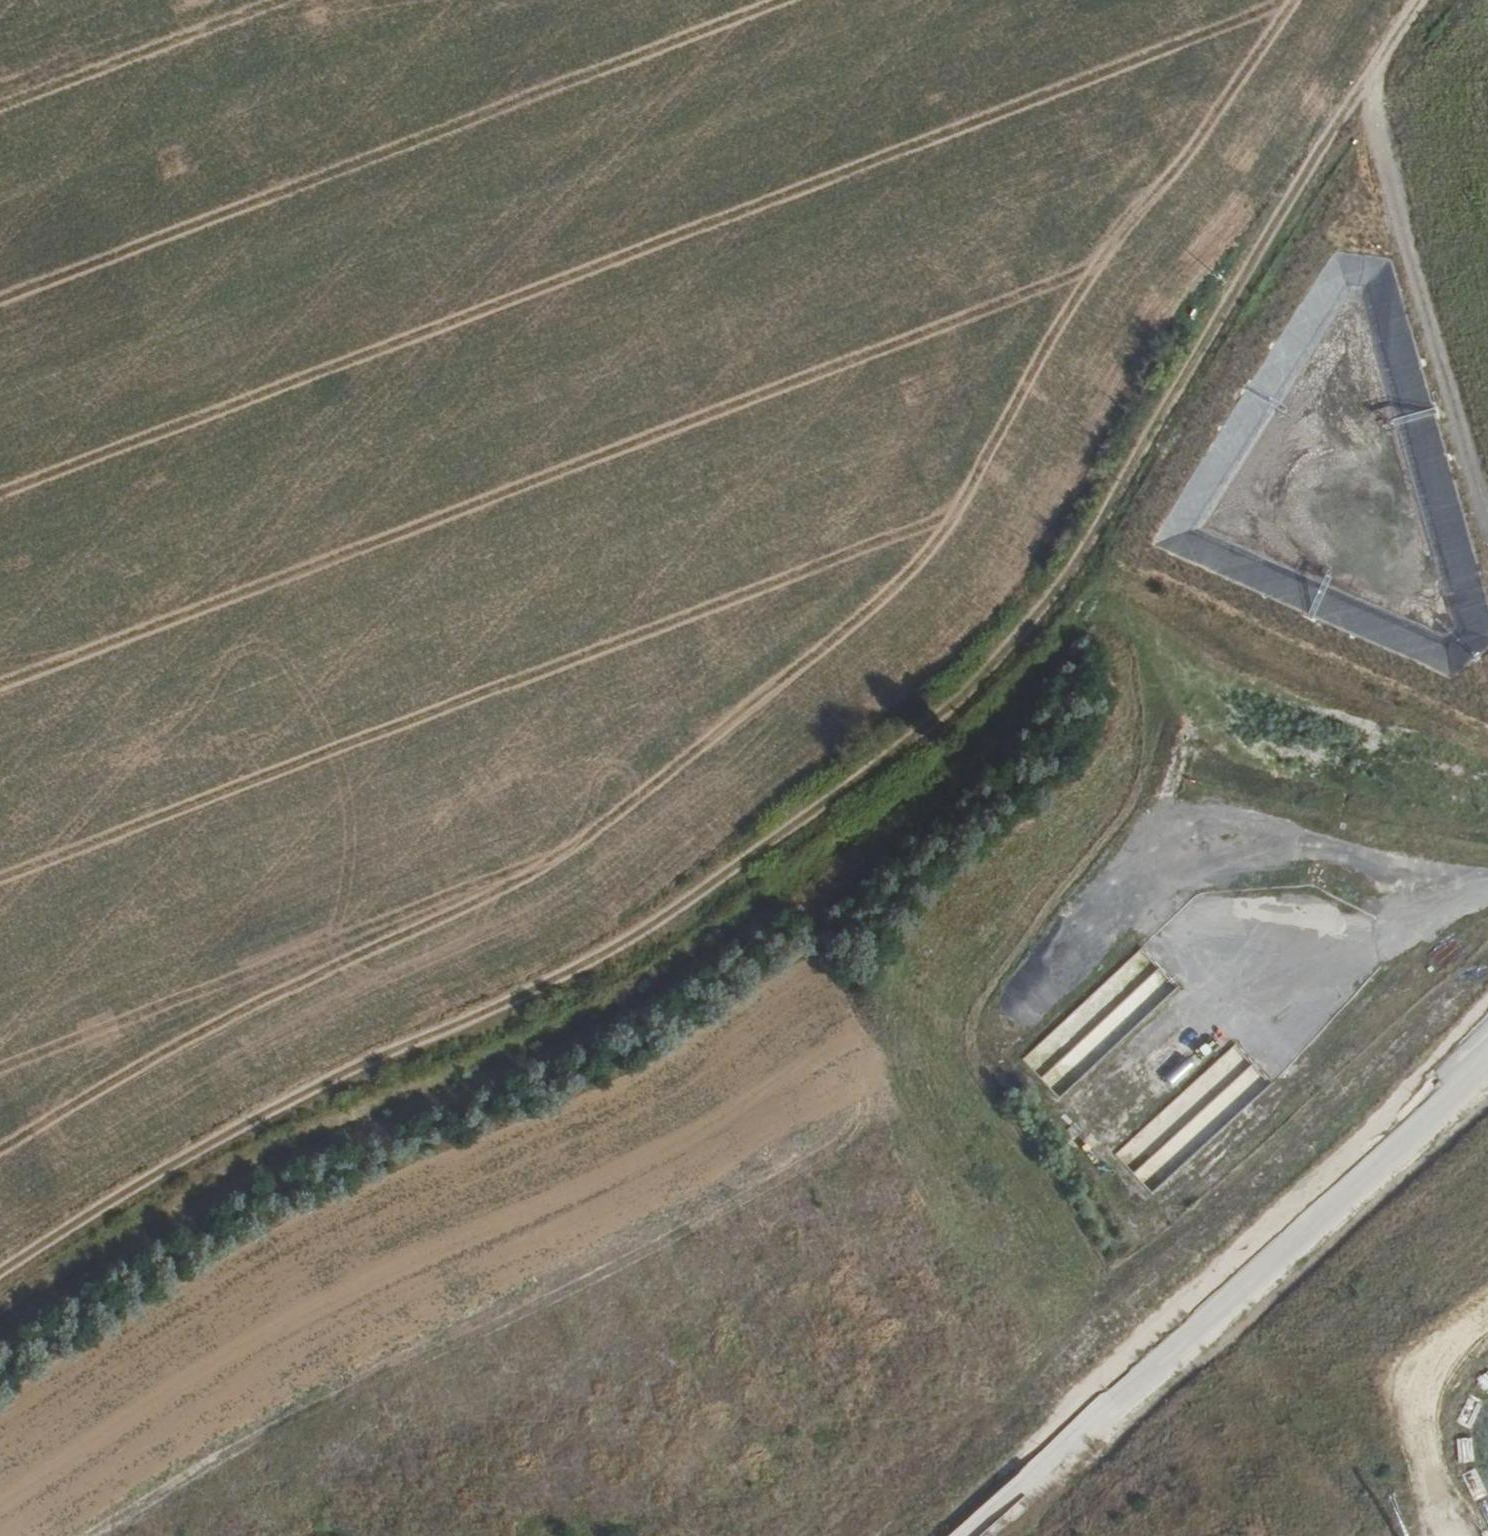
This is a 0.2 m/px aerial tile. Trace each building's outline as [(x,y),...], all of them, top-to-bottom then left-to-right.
[(1141,948),(1021,1058),(1058,1098),(1178,987),(1141,948)] [(1234,1043),(1114,1152),(1151,1192),(1271,1083),(1234,1043)]
